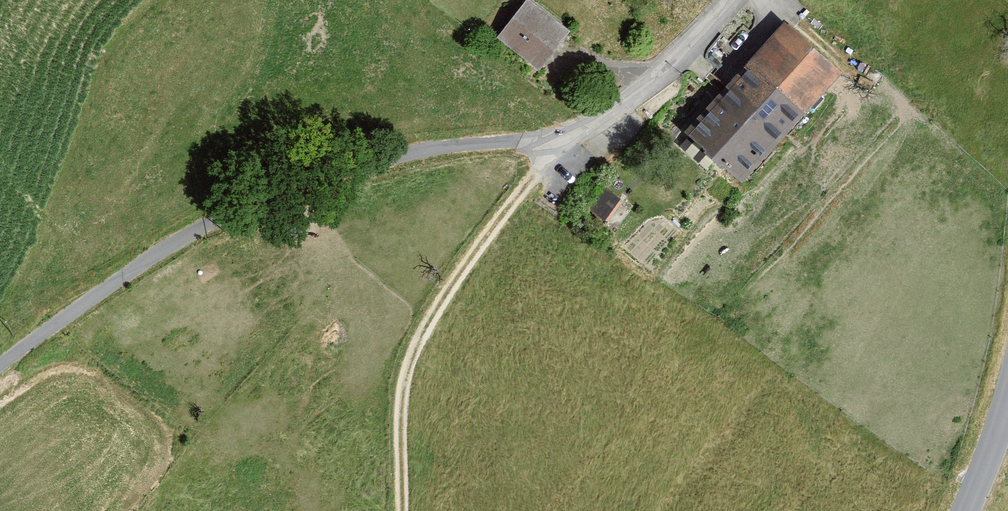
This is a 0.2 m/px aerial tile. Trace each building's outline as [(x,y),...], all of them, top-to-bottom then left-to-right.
[(522,30),(550,57),(586,21),(564,0),(552,0),(522,30)] [(741,83),(693,135),(741,180),(840,72),(787,24),(736,79),(741,83)]
